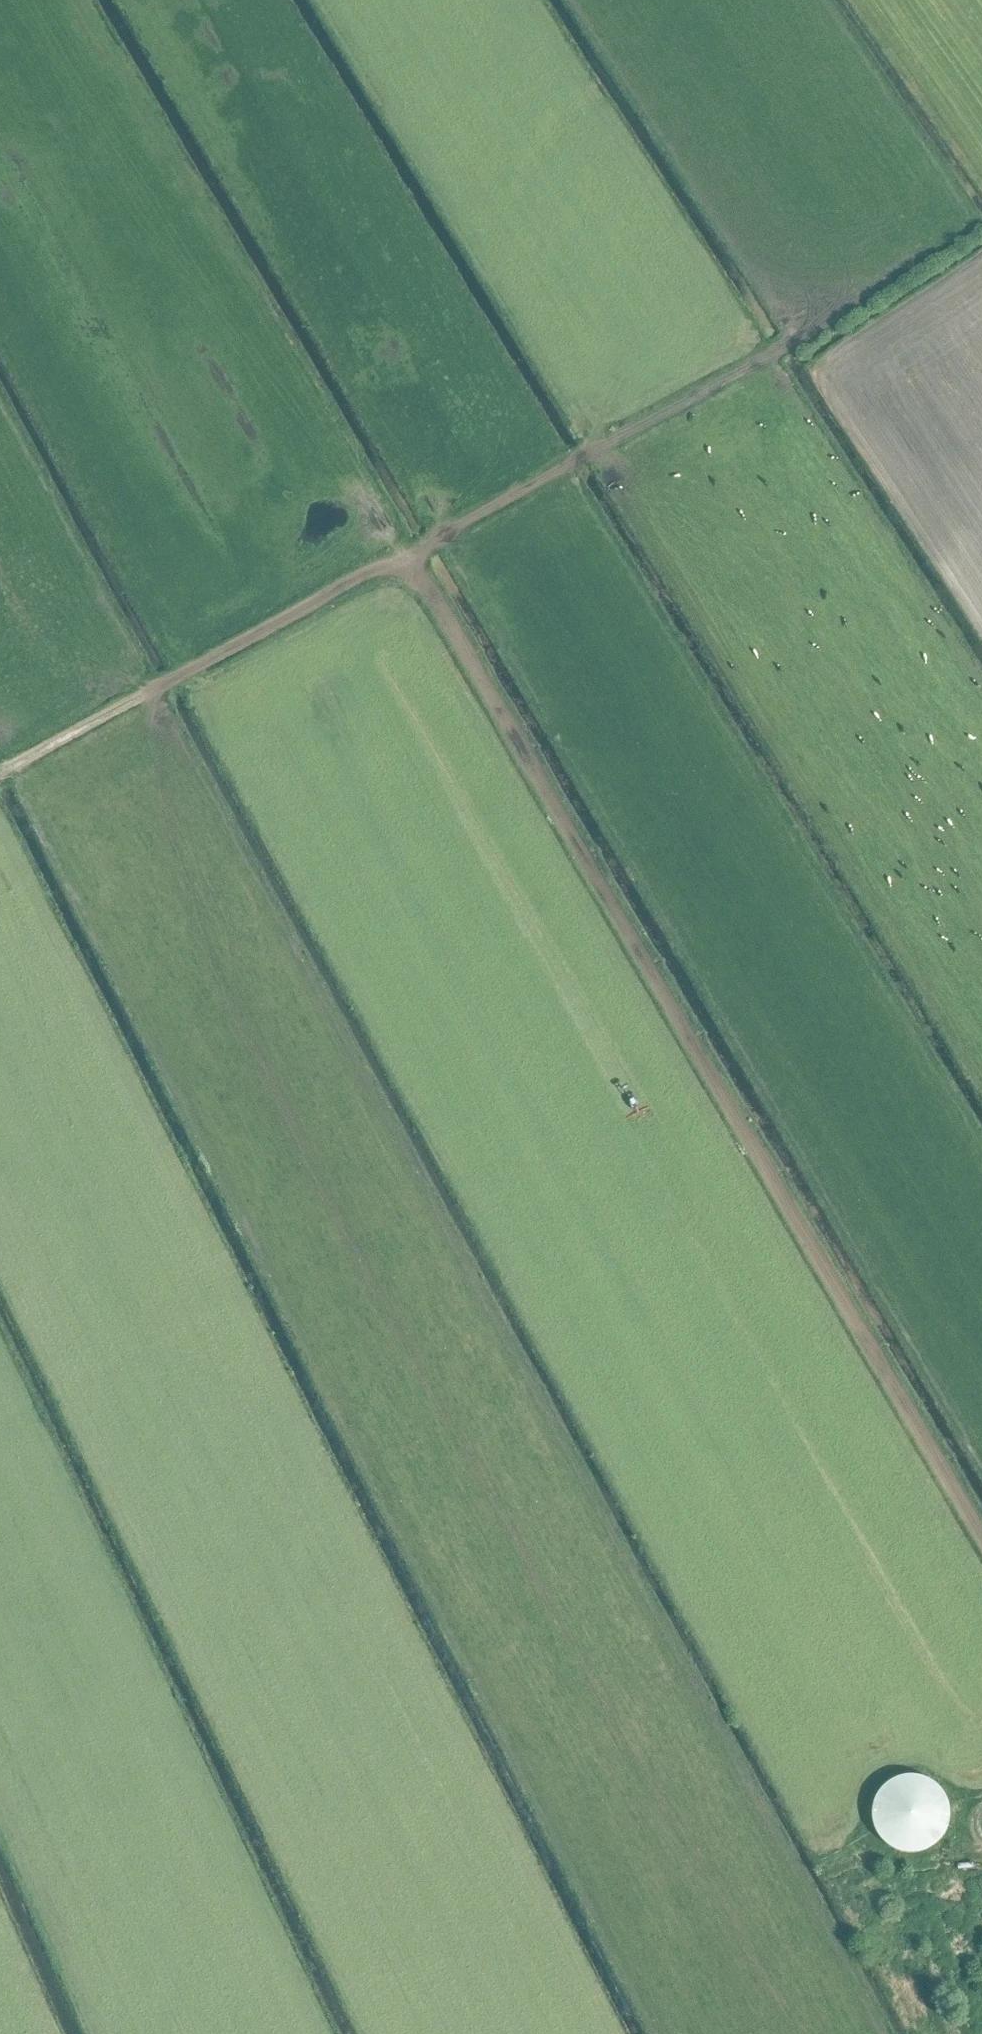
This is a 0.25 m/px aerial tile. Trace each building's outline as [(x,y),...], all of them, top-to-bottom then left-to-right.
[(917,1778),(911,1777),(904,1778),(897,1779),(891,1782),(886,1786),(881,1791),(877,1796),(874,1802),(873,1809),(872,1816),(873,1822),(874,1829),(877,1835),(881,1840),(886,1845),(891,1849),(897,1852),(904,1854),(911,1854),(917,1854),(924,1852),(930,1849),(935,1845),(940,1840),(944,1835),(947,1829),(948,1822),(949,1816),(949,1809),(947,1802),(944,1796),(940,1791),(935,1786),(930,1782),(924,1779),(917,1778)]
